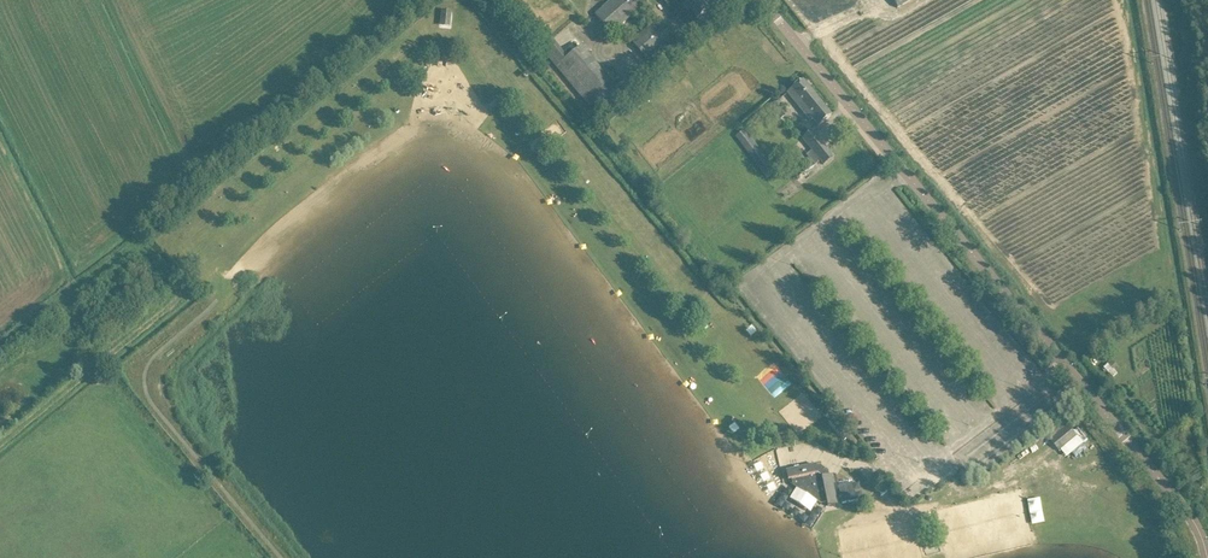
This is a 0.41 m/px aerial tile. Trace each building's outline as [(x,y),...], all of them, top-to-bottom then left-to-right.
[(638,10),(647,3),(645,0),(613,0),(594,16),(610,33),(638,10)] [(664,2),(686,28),(693,21),(692,19),(695,16),(697,18),(710,7),(704,0),(703,0),(702,1),(701,0),(666,0),(664,2)] [(897,8),(912,0),(893,0),(897,8)] [(441,26),(450,27),(452,12),(442,11),(441,26)] [(631,42),(647,60),(675,36),(660,18),(631,42)] [(552,40),(541,49),(556,67),(590,108),(616,87),(582,45),(567,58),(552,40)] [(818,125),(822,122),(831,115),(803,80),(790,91),(804,108),(802,110),(810,121),(813,119),(818,125)] [(487,103),(492,110),(499,105),(493,98),(487,103)] [(807,145),(819,160),(829,151),(817,136),(807,145)] [(765,179),(766,178),(775,171),(760,152),(750,159),(765,179)] [(1077,438),(1068,426),(1051,440),(1060,452),(1077,438)] [(815,465),(786,471),(788,481),(791,480),(793,486),(820,504),(827,503),(827,507),(837,505),(831,475),(829,476),(828,471),(823,468),(820,466),(815,467),(815,465)]
